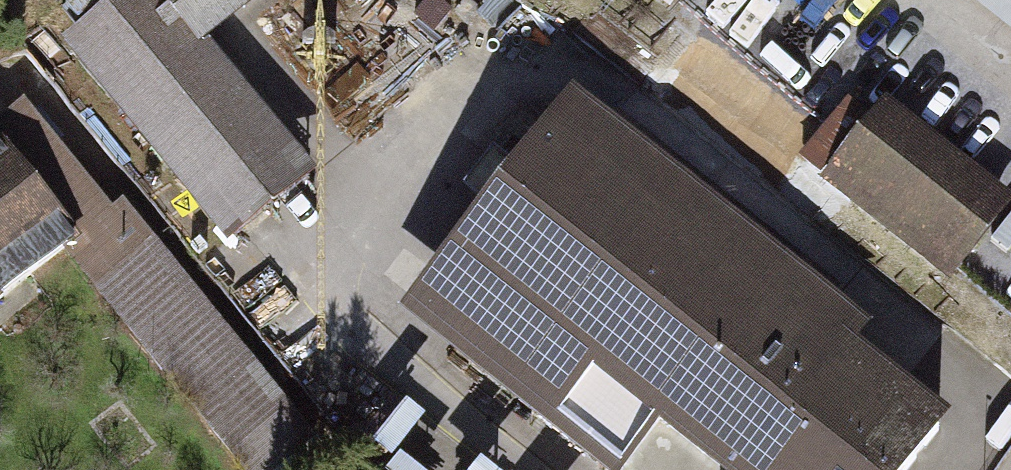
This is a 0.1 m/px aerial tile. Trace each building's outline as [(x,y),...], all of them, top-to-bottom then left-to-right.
[(77,44),(236,239),(307,180),(197,45),(256,0),(129,0),(77,44)] [(0,131),(0,298),(71,240),(105,281),(141,252),(26,110),(0,131)] [(838,353),(809,330),(840,291),(615,115),(584,154),(551,128),(452,253),(498,289),(459,338),(622,466),(660,418),(725,469),(749,469),(792,415),(838,353)] [(994,221),(869,122),(831,170),(957,269),(994,221)] [(141,252),(105,281),(97,289),(246,469),(290,469),(310,453),(145,249),(141,252)] [(936,430),(838,353),(792,415),(862,469),(905,469),(936,430)] [(792,415),(749,469),(862,469),(792,415)] [(438,437),(410,469),(477,469),(438,437)]
